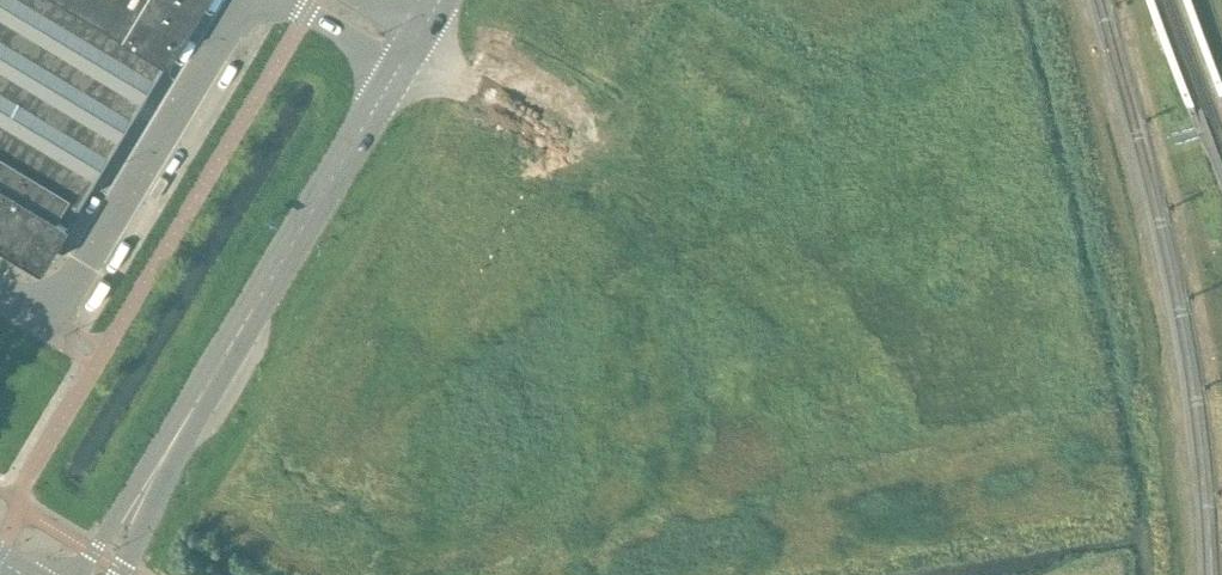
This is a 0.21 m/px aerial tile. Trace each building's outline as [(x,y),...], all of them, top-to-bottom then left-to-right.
[(141,94),(164,56),(161,54),(161,53),(69,0),(0,0),(0,239),(39,263),(141,94)] [(161,53),(193,0),(69,0),(161,53)]
